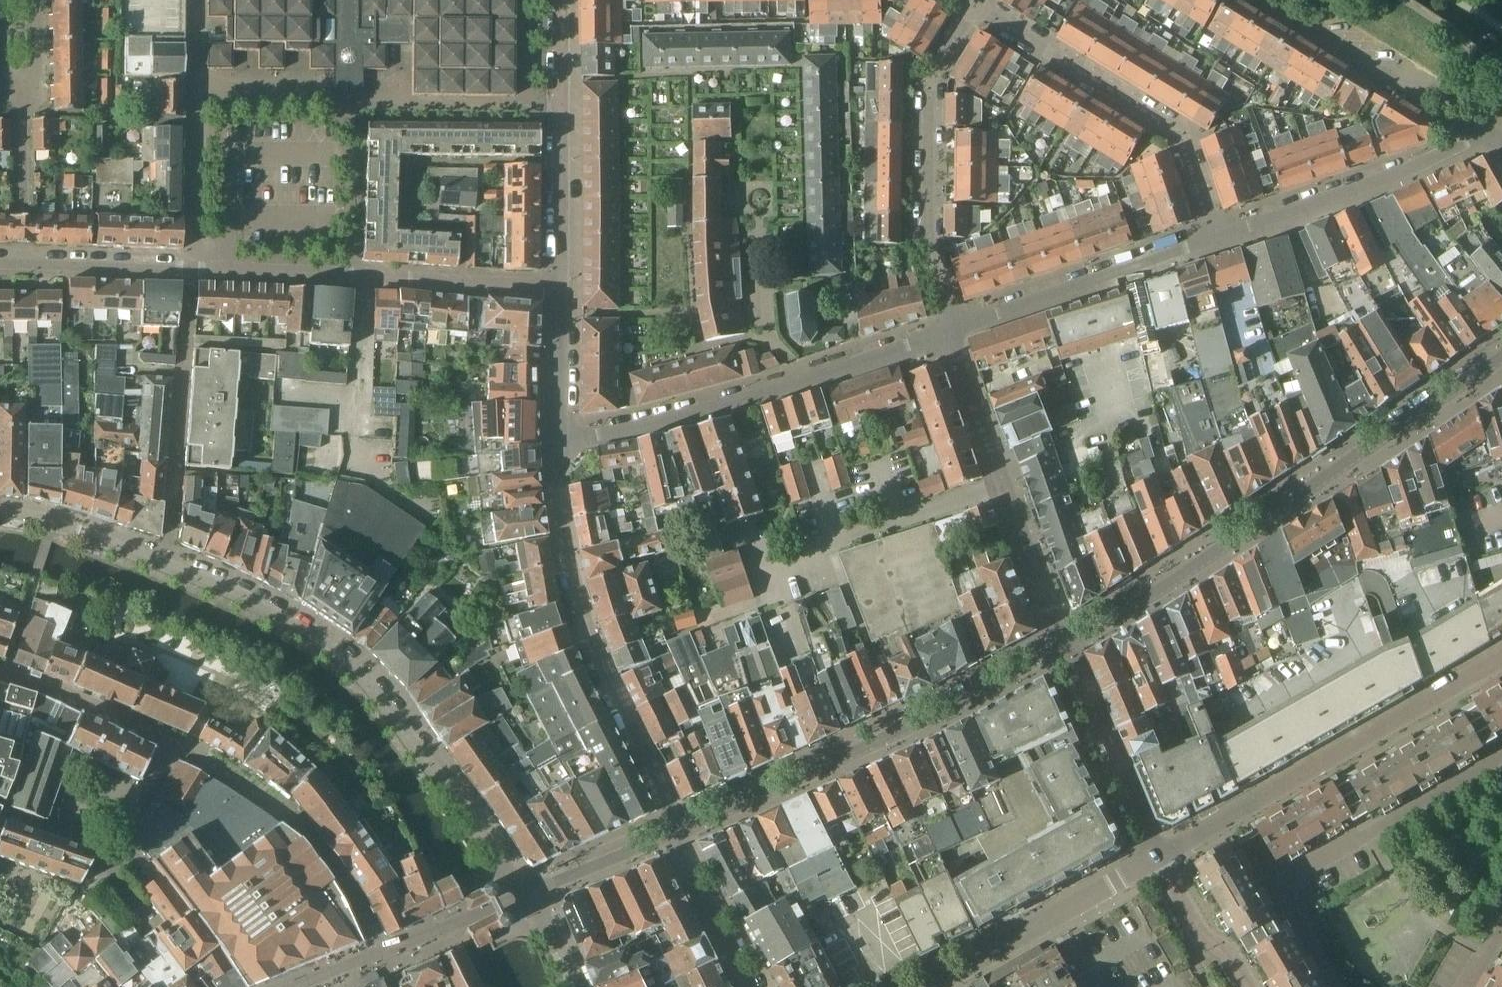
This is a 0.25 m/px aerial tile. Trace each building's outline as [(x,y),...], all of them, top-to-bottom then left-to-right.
[(119,38),(125,38),(151,38),(186,38),(186,0),(120,0),(119,38)] [(209,67),(233,68),(233,50),(259,50),(259,68),(284,68),(284,51),(310,51),(310,68),(336,68),(342,74),(361,90),(362,90),(362,74),(362,69),(387,69),(387,45),(413,45),(413,95),(515,96),(516,0),(209,0),(209,16),(227,16),(227,33),(227,38),(227,43),(209,42),(209,67)] [(583,9),(622,9),(622,1),(634,1),(634,0),(583,0),(583,9)] [(646,15),(656,15),(656,21),(665,21),(666,15),(664,15),(664,0),(646,0),(646,15)] [(664,15),(666,15),(673,15),(673,1),(682,1),(682,0),(664,0),(664,15)] [(682,1),(690,1),(691,14),(699,14),(699,0),(682,0),(682,1)] [(717,1),(717,0),(699,0),(699,14),(708,14),(708,1),(717,1)] [(717,1),(725,1),(726,14),(735,14),(735,0),(717,0),(717,1)] [(735,14),(744,13),(744,19),(753,19),(753,13),(752,13),(752,0),(735,0),(735,14)] [(752,13),(753,13),(761,13),(761,1),(770,1),(770,0),(752,0),(752,13)] [(770,1),(778,1),(778,13),(779,13),(787,13),(787,0),(770,0),(770,1)] [(787,13),(796,13),(796,0),(806,0),(787,0),(787,13)] [(825,37),(830,37),(829,0),(811,0),(811,25),(811,44),(825,44),(825,37)] [(830,37),(838,37),(838,24),(847,24),(847,0),(829,0),(830,37)] [(847,24),(856,24),(856,36),(865,36),(865,0),(847,0),(847,24)] [(865,36),(874,36),(874,24),(883,24),(882,0),(865,0),(865,36)] [(907,8),(941,29),(951,13),(930,0),(912,0),(911,0),(902,0),(902,5),(907,8)] [(1044,5),(1036,0),(1001,0),(1000,1),(1034,21),(1039,13),(1050,19),(1055,11),(1044,5)] [(1075,45),(1102,1),(1100,0),(1093,0),(1088,7),(1080,2),(1060,36),(1075,45)] [(1152,8),(1157,0),(1148,0),(1146,4),(1143,10),(1149,14),(1152,8)] [(1179,0),(1157,0),(1152,8),(1160,13),(1167,2),(1174,7),(1179,0)] [(1174,7),(1182,12),(1175,22),(1183,27),(1199,0),(1179,0),(1174,7)] [(1183,27),(1190,31),(1197,21),(1205,26),(1222,0),(1199,0),(1183,27)] [(1246,4),(1240,0),(1227,0),(1209,29),(1218,34),(1212,45),(1219,49),(1246,4)] [(1075,45),(1090,54),(1111,20),(1103,16),(1110,6),(1102,1),(1075,45)] [(82,22),(81,4),(54,5),(54,16),(50,16),(50,22),(82,22)] [(1262,14),(1246,4),(1219,49),(1226,54),(1233,43),(1240,48),(1262,14)] [(892,8),(887,16),(932,43),(941,29),(907,8),(903,15),(892,8)] [(103,9),(103,21),(112,21),(113,9),(103,9)] [(583,27),(622,26),(622,9),(583,9),(583,27)] [(633,10),(633,22),(642,22),(642,10),(633,10)] [(888,38),(915,54),(922,59),(932,43),(887,16),(884,13),(884,24),(893,30),(888,38)] [(1277,23),(1262,14),(1240,48),(1248,53),(1242,63),(1249,68),(1277,23)] [(1090,54),(1105,64),(1132,19),(1125,15),(1118,25),(1111,20),(1090,54)] [(1140,24),(1132,19),(1105,64),(1120,73),(1141,39),(1133,34),(1140,24)] [(112,21),(103,21),(103,34),(112,34),(112,21)] [(54,29),(55,40),(82,39),(82,22),(50,22),(50,29),(54,29)] [(1291,32),(1277,23),(1249,68),(1256,72),(1263,62),(1270,66),(1291,32)] [(583,27),(584,45),(615,44),(633,43),(633,36),(623,36),(622,26),(583,27)] [(737,65),(756,65),(755,29),(750,29),(750,33),(736,33),(737,65)] [(759,29),(755,29),(756,65),(773,65),(773,33),(759,33),(759,29)] [(786,32),(773,33),(773,65),(792,64),(791,32),(790,32),(790,29),(786,29),(786,32)] [(678,35),(664,35),(665,67),(683,66),(682,30),(678,31),(678,35)] [(687,30),(682,30),(683,66),(701,66),(701,34),(687,34),(687,30)] [(714,34),(701,34),(701,66),(719,66),(719,30),(714,30),(714,34)] [(723,30),(719,30),(719,66),(737,65),(736,33),(723,34),(723,30)] [(665,67),(664,35),(650,35),(650,31),(645,31),(646,67),(665,67)] [(981,31),(971,48),(1005,69),(1016,76),(1020,68),(1009,61),(1015,52),(981,31)] [(1278,86),(1306,41),(1291,32),(1270,66),(1278,71),(1272,82),(1278,86)] [(1148,44),(1141,39),(1120,73),(1135,82),(1162,38),(1155,33),(1148,44)] [(151,43),(151,38),(125,38),(125,75),(185,76),(185,43),(151,43)] [(1170,43),(1162,38),(1135,82),(1150,91),(1170,58),(1163,53),(1170,43)] [(50,51),(51,57),(82,57),(82,39),(55,40),(55,51),(50,51)] [(1275,106),(1285,90),(1286,91),(1293,80),(1300,85),(1321,51),(1306,41),(1278,86),(1268,102),(1275,106)] [(103,44),(103,57),(112,57),(112,44),(103,44)] [(584,45),(584,60),(616,60),(615,44),(584,45)] [(971,48),(962,62),(1007,90),(1011,82),(1001,75),(1005,69),(971,48)] [(1336,60),(1321,51),(1300,85),(1308,89),(1301,100),(1309,104),(1336,60)] [(1150,91),(1165,101),(1192,57),(1185,52),(1178,62),(1170,58),(1150,91)] [(805,56),(805,75),(838,73),(837,60),(841,60),(841,56),(837,56),(837,55),(805,56)] [(55,64),(55,75),(83,74),(82,57),(51,57),(51,64),(55,64)] [(112,57),(103,57),(103,69),(112,69),(112,57)] [(1179,110),(1200,76),(1193,72),(1199,61),(1192,57),(1165,101),(1179,110)] [(616,75),(616,60),(584,60),(584,76),(616,75)] [(1336,60),(1309,104),(1316,109),(1323,99),(1330,103),(1332,101),(1351,71),(1352,69),(1336,60)] [(1002,98),(1007,90),(962,62),(953,78),(986,99),(991,91),(1002,98)] [(867,93),(902,93),(902,63),(883,63),(867,63),(867,93)] [(1040,67),(1019,101),(1019,102),(1027,106),(1020,117),(1028,122),(1056,77),(1040,67)] [(1179,110),(1194,119),(1221,75),(1214,70),(1208,81),(1200,76),(1179,110)] [(1351,71),(1332,101),(1357,116),(1375,86),(1351,71)] [(805,75),(806,93),(842,91),(842,87),(838,87),(838,73),(805,75)] [(51,86),(51,93),(83,92),(83,74),(55,75),(56,86),(51,86)] [(1229,79),(1221,75),(1194,119),(1210,129),(1231,95),(1222,90),(1229,79)] [(1056,77),(1028,122),(1035,126),(1042,115),(1049,119),(1050,120),(1071,86),(1056,77)] [(103,79),(102,92),(111,92),(112,79),(103,79)] [(155,95),(154,99),(185,99),(185,81),(155,81),(155,88),(155,95)] [(584,83),(585,103),(619,102),(619,83),(584,83)] [(116,98),(126,98),(126,86),(117,85),(116,98)] [(1071,86),(1050,120),(1049,119),(1042,130),(1050,136),(1057,124),(1064,128),(1085,94),(1071,86)] [(1378,138),(1382,152),(1387,150),(1388,154),(1427,141),(1430,118),(1395,95),(1393,97),(1380,89),(1373,100),(1384,107),(1374,124),(1378,138)] [(806,93),(806,111),(838,110),(838,96),(842,96),(842,91),(806,93)] [(83,110),(83,92),(51,93),(51,99),(56,99),(56,111),(83,110)] [(111,92),(102,92),(102,104),(111,104),(111,92)] [(867,93),(866,123),(901,123),(902,93),(867,93)] [(1085,94),(1064,128),(1057,139),(1072,149),(1100,104),(1085,94)] [(949,95),(949,125),(983,126),(983,101),(970,95),(949,95)] [(125,111),(126,98),(116,98),(116,110),(125,111)] [(154,99),(154,117),(185,118),(185,99),(154,99)] [(585,103),(585,122),(619,121),(619,102),(585,103)] [(1095,147),(1094,147),(1115,113),(1100,104),(1072,149),(1073,149),(1069,156),(1076,160),(1080,154),(1088,159),(1095,147)] [(711,137),(711,142),(714,142),(713,105),(695,105),(696,137),(711,137)] [(732,105),(713,105),(714,142),(718,142),(718,137),(733,137),(732,105)] [(806,111),(807,129),(843,128),(843,123),(839,123),(838,110),(806,111)] [(1094,147),(1095,147),(1102,152),(1095,163),(1103,168),(1131,123),(1115,113),(1094,147)] [(52,151),(52,118),(33,119),(34,151),(52,151)] [(0,119),(0,152),(10,152),(9,119),(0,119)] [(585,122),(585,140),(619,140),(619,121),(585,122)] [(1324,121),(1316,124),(1333,173),(1349,167),(1349,165),(1338,133),(1337,130),(1328,133),(1324,121)] [(866,123),(866,152),(866,153),(901,153),(901,123),(866,123)] [(1131,123),(1103,168),(1110,172),(1117,161),(1125,166),(1146,132),(1131,123)] [(1316,178),(1333,173),(1316,124),(1308,127),(1312,138),(1304,141),(1316,178)] [(400,153),(400,125),(368,125),(367,152),(400,153)] [(420,125),(400,125),(400,153),(400,156),(420,156),(420,125)] [(441,125),(420,125),(420,156),(440,156),(441,125)] [(461,125),(441,125),(440,156),(461,156),(461,125)] [(482,126),(461,125),(461,156),(481,156),(482,126)] [(1361,125),(1338,133),(1349,165),(1377,155),(1376,153),(1382,152),(1378,138),(1372,140),(1370,136),(1361,125)] [(482,126),(481,156),(502,157),(502,126),(482,126)] [(540,126),(522,126),(502,126),(502,157),(540,157),(540,126)] [(97,144),(106,144),(107,127),(97,127),(97,144)] [(142,128),(142,145),(181,145),(181,135),(184,135),(184,128),(142,128)] [(807,129),(807,147),(839,146),(839,132),(843,132),(843,128),(807,129)] [(1241,128),(1216,137),(1205,141),(1211,158),(1247,146),(1259,142),(1256,133),(1244,137),(1241,128)] [(959,148),(1011,149),(1011,140),(998,140),(999,131),(960,130),(959,148)] [(1300,184),(1316,178),(1304,141),(1295,144),(1291,132),(1283,135),(1300,184)] [(1282,190),(1300,184),(1283,135),(1275,138),(1279,149),(1270,153),(1282,190)] [(585,140),(585,159),(620,159),(619,140),(585,140)] [(696,142),(696,160),(731,161),(731,157),(722,157),(722,142),(718,142),(714,142),(711,142),(696,142)] [(106,152),(106,144),(97,144),(97,152),(106,152)] [(142,145),(142,162),(143,162),(156,162),(184,163),(184,156),(183,156),(180,156),(181,145),(142,145)] [(807,147),(808,165),(844,164),(844,159),(840,159),(839,146),(807,147)] [(1250,154),(1247,146),(1211,158),(1216,175),(1265,159),(1262,150),(1250,154)] [(959,148),(959,166),(1008,166),(1008,167),(1009,167),(1009,158),(1011,158),(1011,149),(959,148)] [(1497,151),(1471,164),(1489,198),(1488,199),(1493,209),(1501,203),(1501,160),(1497,151)] [(367,152),(366,173),(397,173),(398,156),(400,156),(400,153),(367,152)] [(1126,188),(1138,184),(1176,171),(1170,152),(1132,165),(1135,175),(1123,179),(1126,188)] [(866,153),(866,183),(901,183),(901,153),(866,153)] [(97,158),(97,183),(133,183),(133,171),(133,162),(133,158),(97,158)] [(585,159),(586,178),(620,178),(620,159),(585,159)] [(1265,159),(1216,175),(1222,191),(1258,179),(1256,171),(1267,167),(1265,159)] [(696,160),(696,177),(720,178),(721,178),(722,178),(722,165),(731,166),(731,161),(696,160)] [(1469,161),(1454,167),(1475,205),(1488,199),(1489,198),(1471,164),(1469,161)] [(143,167),(143,162),(142,162),(133,162),(133,171),(138,172),(143,167)] [(156,165),(156,186),(184,187),(184,163),(156,162),(156,165)] [(808,165),(808,183),(840,182),(840,168),(844,168),(844,164),(808,165)] [(484,169),(484,173),(496,173),(496,165),(484,165),(484,169)] [(505,191),(540,191),(540,165),(505,165),(505,191)] [(959,166),(959,183),(1011,184),(1011,175),(1008,175),(1008,167),(1008,166),(959,166)] [(1478,212),(1474,205),(1475,205),(1454,167),(1439,174),(1461,213),(1468,210),(1472,216),(1478,212)] [(474,267),(475,236),(475,217),(465,217),(465,215),(438,214),(439,205),(440,179),(477,179),(478,169),(428,168),(426,221),(467,224),(466,267),(474,267)] [(1129,196),(1132,204),(1182,187),(1176,171),(1138,184),(1141,192),(1129,196)] [(11,186),(11,173),(2,173),(2,186),(11,186)] [(397,194),(397,173),(366,173),(366,193),(397,194)] [(36,174),(36,187),(45,186),(45,174),(36,174)] [(1445,221),(1461,213),(1439,174),(1423,181),(1435,202),(1445,221)] [(64,175),(64,188),(73,188),(74,176),(64,175)] [(1270,175),(1258,179),(1222,191),(1227,208),(1264,196),(1261,187),(1273,183),(1270,175)] [(83,176),(74,176),(73,188),(83,189),(83,176)] [(695,177),(695,178),(695,223),(700,306),(707,341),(746,333),(739,299),(743,299),(741,259),(736,219),(720,219),(720,179),(720,178),(696,177),(695,177)] [(586,178),(586,196),(620,196),(620,178),(586,178)] [(477,179),(440,179),(439,205),(475,208),(477,179)] [(669,223),(683,223),(683,179),(669,179),(669,223)] [(808,183),(809,201),(845,200),(845,195),(841,195),(840,182),(808,183)] [(900,213),(901,183),(866,183),(865,213),(900,213)] [(1010,193),(1011,184),(959,183),(958,201),(986,202),(998,202),(1005,202),(1005,193),(1010,193)] [(1439,218),(1419,183),(1392,193),(1415,232),(1439,218)] [(156,186),(155,212),(183,213),(184,187),(156,186)] [(1188,203),(1182,187),(1132,204),(1135,212),(1146,208),(1149,216),(1188,203)] [(484,199),(485,199),(496,199),(496,190),(484,191),(484,199)] [(540,217),(540,191),(505,191),(505,216),(540,217)] [(366,193),(365,213),(396,214),(397,194),(366,193)] [(1411,270),(1430,295),(1452,325),(1467,347),(1486,334),(1443,268),(1442,269),(1425,245),(1423,247),(1413,233),(1415,232),(1392,193),(1364,205),(1386,248),(1394,244),(1411,270)] [(1100,198),(1104,209),(1116,247),(1135,240),(1122,203),(1112,206),(1108,195),(1100,198)] [(620,214),(620,196),(586,196),(586,214),(620,214)] [(845,204),(845,200),(809,201),(810,219),(842,218),(841,204),(845,204)] [(1091,200),(1083,203),(1100,252),(1116,247),(1104,209),(1095,212),(1091,200)] [(143,202),(133,202),(132,212),(142,212),(143,202)] [(1079,218),(1071,221),(1083,258),(1100,252),(1083,203),(1075,206),(1079,218)] [(1188,203),(1149,216),(1137,220),(1140,229),(1152,225),(1155,234),(1193,221),(1188,203)] [(12,243),(16,243),(22,243),(23,243),(24,216),(23,216),(16,216),(13,216),(12,216),(12,205),(5,205),(4,214),(0,214),(0,242),(12,243)] [(982,207),(948,206),(947,237),(967,238),(981,232),(982,207)] [(24,216),(23,243),(30,243),(34,243),(53,244),(54,217),(43,216),(43,207),(37,207),(37,209),(37,216),(35,216),(29,216),(24,216)] [(1358,208),(1333,218),(1353,257),(1352,258),(1360,276),(1377,305),(1402,292),(1396,284),(1380,252),(1358,208)] [(1058,212),(1050,214),(1066,263),(1083,258),(1071,221),(1067,211),(1059,214),(1058,212)] [(365,213),(364,234),(397,235),(397,232),(396,232),(396,214),(365,213)] [(900,243),(900,213),(865,213),(865,242),(881,242),(881,243),(900,243)] [(54,217),(53,244),(73,245),(74,214),(54,214),(54,217)] [(91,244),(93,244),(94,215),(74,214),(73,245),(91,245),(91,244)] [(586,214),(586,233),(620,234),(620,214),(586,214)] [(1045,229),(1037,232),(1050,269),(1066,263),(1050,214),(1041,217),(1045,229)] [(123,247),(140,247),(141,217),(98,216),(97,246),(114,246),(114,247),(123,248),(123,247)] [(491,237),(491,242),(540,243),(540,217),(505,216),(505,217),(505,237),(491,237)] [(141,217),(140,247),(157,248),(157,249),(165,249),(165,248),(182,249),(183,219),(141,217)] [(475,217),(475,236),(491,237),(505,237),(505,217),(475,217)] [(810,219),(810,237),(846,235),(846,231),(842,231),(842,218),(810,219)] [(1308,228),(1308,229),(1299,233),(1320,280),(1328,276),(1336,290),(1360,276),(1352,258),(1353,257),(1333,218),(1308,228)] [(1025,223),(1017,226),(1033,275),(1050,269),(1037,232),(1033,221),(1025,223)] [(1456,235),(1466,227),(1463,221),(1452,230),(1456,235)] [(1501,250),(1500,249),(1481,223),(1472,230),(1483,247),(1471,258),(1492,284),(1501,295),(1501,252),(1501,250)] [(1017,280),(1033,275),(1017,226),(1008,229),(1012,240),(1004,243),(1017,280)] [(397,232),(397,235),(395,262),(416,264),(418,233),(397,232)] [(438,234),(418,233),(416,264),(436,265),(438,234)] [(586,233),(586,252),(620,252),(620,234),(586,233)] [(363,260),(395,262),(397,235),(364,234),(363,260)] [(460,236),(438,234),(436,265),(457,266),(458,246),(460,246),(460,236)] [(983,237),(1000,286),(1017,280),(1004,243),(996,246),(992,234),(983,237)] [(810,237),(811,255),(843,254),(842,240),(846,240),(846,235),(810,237)] [(1289,236),(1242,250),(1242,251),(1251,284),(1252,284),(1259,308),(1306,294),(1289,236)] [(979,252),(971,255),(984,292),(1000,286),(983,237),(975,240),(979,252)] [(540,270),(540,243),(491,242),(491,249),(505,250),(504,269),(540,270)] [(984,292),(971,255),(967,243),(958,246),(962,258),(953,261),(966,298),(984,292)] [(1430,295),(1411,270),(1393,246),(1386,249),(1380,252),(1396,284),(1402,292),(1410,304),(1410,305),(1426,331),(1427,329),(1448,361),(1467,347),(1452,325),(1430,295)] [(1242,248),(1206,260),(1206,262),(1215,295),(1219,310),(1245,405),(1251,419),(1274,479),(1296,465),(1311,456),(1300,429),(1290,403),(1284,388),(1277,371),(1275,365),(1259,308),(1252,284),(1251,284),(1242,251),(1242,250),(1242,248)] [(586,252),(586,270),(620,271),(620,252),(586,252)] [(1492,284),(1471,258),(1470,258),(1465,252),(1443,268),(1486,334),(1501,324),(1501,296),(1492,284)] [(843,267),(843,254),(811,255),(811,274),(843,273),(843,272),(847,272),(847,267),(843,267)] [(1189,318),(1219,310),(1215,295),(1206,262),(1206,260),(1205,259),(1177,269),(1178,272),(1189,317),(1189,318)] [(586,270),(586,289),(620,289),(620,271),(586,270)] [(1190,322),(1189,318),(1189,317),(1178,272),(1145,282),(1157,332),(1190,322)] [(1377,305),(1360,276),(1336,290),(1351,318),(1352,318),(1356,324),(1374,352),(1398,395),(1424,377),(1404,345),(1377,305)] [(70,279),(70,284),(69,308),(85,309),(85,325),(93,325),(93,309),(94,281),(94,280),(70,279)] [(117,326),(117,310),(118,281),(94,281),(93,309),(109,309),(108,325),(117,326)] [(118,281),(117,310),(133,310),(132,326),(142,326),(143,282),(118,281)] [(143,282),(142,326),(142,327),(160,328),(162,283),(143,282)] [(1145,282),(1127,287),(1127,289),(1128,289),(1139,336),(1144,356),(1162,352),(1157,332),(1145,282)] [(182,284),(162,283),(160,328),(178,329),(182,284)] [(209,319),(219,320),(220,283),(204,283),(201,286),(200,286),(197,315),(209,316),(209,319)] [(237,284),(220,283),(219,320),(226,320),(227,314),(236,315),(237,284)] [(254,285),(237,284),(236,315),(244,315),(244,322),(252,322),(254,285)] [(861,330),(858,284),(847,284),(849,330),(861,330)] [(260,322),(261,316),(269,316),(271,286),(254,285),(252,322),(260,322)] [(287,328),(290,288),(289,287),(271,286),(269,316),(279,317),(279,328),(287,328)] [(900,289),(905,324),(928,316),(921,286),(900,289)] [(313,289),(290,288),(287,328),(287,333),(299,333),(298,349),(308,350),(309,344),(310,334),(313,289)] [(353,292),(313,289),(310,334),(309,344),(349,348),(353,292)] [(620,289),(586,289),(585,308),(620,308),(620,289)] [(900,289),(878,293),(882,331),(905,324),(900,289)] [(1051,329),(1057,345),(1061,360),(1139,336),(1128,289),(1127,289),(1046,313),(1047,314),(1047,315),(1051,329)] [(399,290),(399,292),(398,323),(398,328),(398,330),(412,332),(413,329),(415,292),(399,290)] [(398,328),(398,323),(399,292),(377,291),(375,341),(397,342),(398,330),(398,328)] [(14,293),(14,292),(0,292),(0,321),(5,321),(5,337),(13,337),(13,322),(14,293)] [(37,292),(37,293),(37,322),(52,322),(52,337),(61,337),(62,292),(37,292)] [(426,329),(431,293),(430,293),(415,292),(413,329),(412,332),(426,333),(426,329)] [(1424,377),(1448,361),(1427,329),(1426,331),(1410,305),(1410,304),(1402,292),(1377,305),(1404,345),(1424,377)] [(37,293),(14,293),(13,322),(29,322),(29,337),(37,337),(37,322),(37,293)] [(431,293),(426,329),(441,331),(440,346),(445,346),(446,335),(450,295),(431,293)] [(820,333),(815,293),(787,297),(792,337),(802,345),(813,344),(820,333)] [(882,331),(878,293),(859,297),(863,338),(882,331)] [(449,336),(465,338),(468,297),(450,295),(446,335),(449,336)] [(469,297),(466,325),(483,327),(486,324),(487,314),(482,313),(483,299),(469,297)] [(465,338),(464,345),(484,346),(486,331),(492,326),(502,327),(502,326),(538,330),(539,304),(483,299),(482,313),(487,314),(486,324),(483,327),(466,325),(465,338)] [(1239,386),(1219,310),(1189,318),(1190,322),(1204,379),(1213,409),(1217,423),(1227,450),(1246,498),(1274,480),(1251,419),(1245,405),(1239,386)] [(1046,313),(1008,326),(1018,358),(1057,345),(1051,329),(1047,315),(1047,314),(1046,313)] [(1319,340),(1323,349),(1342,340),(1353,363),(1352,364),(1377,410),(1398,395),(1374,352),(1356,324),(1352,318),(1351,318),(1317,334),(1319,340)] [(585,320),(584,338),(624,338),(624,334),(620,334),(620,320),(585,320)] [(1269,342),(1277,364),(1291,358),(1327,445),(1356,426),(1323,349),(1319,340),(1317,334),(1314,322),(1269,342)] [(500,346),(501,346),(537,348),(538,330),(502,326),(502,327),(502,331),(492,331),(491,346),(492,346),(492,347),(500,347),(500,346)] [(1008,326),(969,339),(980,372),(1018,358),(1008,326)] [(844,341),(844,328),(823,329),(823,330),(823,335),(824,342),(844,341)] [(218,336),(195,335),(195,343),(217,345),(218,336)] [(218,336),(217,345),(234,345),(234,337),(218,336)] [(234,337),(234,345),(251,346),(251,338),(234,337)] [(4,338),(4,352),(12,352),(12,338),(4,338)] [(251,338),(251,346),(267,347),(268,339),(251,338)] [(584,338),(584,355),(620,356),(620,342),(624,342),(624,338),(584,338)] [(268,339),(267,347),(286,348),(286,339),(268,339)] [(1356,426),(1377,410),(1352,364),(1353,363),(1342,340),(1323,349),(1356,426)] [(95,361),(116,361),(117,345),(96,344),(95,361)] [(23,498),(27,498),(27,485),(28,408),(30,408),(61,407),(61,395),(61,361),(61,351),(61,345),(37,345),(28,345),(28,384),(12,400),(12,406),(0,406),(0,495),(23,498)] [(538,367),(537,348),(501,346),(500,346),(500,347),(500,365),(538,367)] [(737,346),(719,351),(728,382),(745,377),(739,354),(737,346)] [(191,394),(185,467),(230,470),(231,451),(250,452),(254,412),(235,411),(237,375),(249,376),(249,379),(273,381),(273,382),(275,382),(275,380),(277,356),(194,350),(191,394)] [(739,354),(745,377),(761,372),(755,350),(739,354)] [(61,465),(60,506),(91,515),(93,501),(94,493),(94,477),(94,470),(84,469),(86,453),(79,452),(82,431),(80,431),(81,429),(79,429),(78,361),(78,351),(61,351),(61,361),(61,395),(61,407),(61,428),(61,465)] [(702,355),(710,386),(728,382),(719,351),(702,355)] [(277,352),(277,356),(275,380),(292,381),(294,354),(277,352)] [(159,354),(140,353),(140,358),(144,363),(159,364),(159,354)] [(159,354),(159,364),(175,366),(176,356),(159,354)] [(308,355),(294,354),(292,381),(305,382),(306,382),(307,371),(308,355)] [(397,354),(397,362),(410,362),(410,354),(397,354)] [(584,355),(584,374),(619,375),(620,360),(624,360),(623,356),(620,356),(584,355)] [(702,355),(685,360),(693,391),(710,386),(702,355)] [(1277,364),(1275,365),(1277,371),(1284,388),(1290,403),(1296,417),(1300,429),(1311,456),(1311,457),(1327,446),(1327,445),(1291,358),(1277,364)] [(667,365),(676,396),(693,391),(685,360),(667,365)] [(1049,360),(1045,362),(1048,371),(1053,369),(1049,360)] [(95,361),(95,376),(115,376),(116,361),(95,361)] [(944,362),(911,373),(924,411),(957,400),(944,362)] [(1045,362),(1040,363),(1044,373),(1048,371),(1045,362)] [(422,364),(400,363),(399,377),(422,378),(422,364)] [(1040,363),(1035,365),(1039,374),(1042,373),(1043,373),(1044,373),(1040,363)] [(538,382),(538,367),(500,365),(489,366),(488,383),(508,384),(509,385),(538,386),(538,382)] [(667,365),(650,369),(658,400),(676,396),(667,365)] [(1035,365),(1030,367),(1034,376),(1039,374),(1035,365)] [(885,368),(881,370),(893,407),(900,404),(900,402),(910,399),(899,366),(886,370),(885,368)] [(632,374),(640,405),(658,400),(650,369),(632,374)] [(878,373),(865,377),(877,413),(886,410),(888,415),(887,415),(892,428),(900,425),(896,414),(896,415),(893,407),(881,370),(877,371),(878,373)] [(347,375),(307,371),(306,382),(305,382),(305,383),(347,386),(347,375)] [(990,394),(996,410),(1040,393),(1040,395),(1050,391),(1043,373),(1042,373),(1039,374),(1034,376),(1015,384),(1010,386),(1005,388),(1001,390),(996,392),(990,394)] [(584,374),(583,393),(623,394),(623,390),(619,390),(619,375),(584,374)] [(1012,375),(1007,377),(1010,386),(1015,384),(1012,375)] [(1059,387),(1068,383),(1066,375),(1056,379),(1059,387)] [(95,393),(124,396),(125,377),(115,377),(115,376),(95,376),(94,376),(95,393)] [(172,397),(174,379),(145,376),(144,395),(143,404),(171,407),(172,397)] [(851,380),(847,381),(860,419),(877,413),(865,377),(852,381),(851,380)] [(1007,377),(1002,379),(1005,388),(1010,386),(1007,377)] [(1002,379),(997,381),(1001,390),(1005,388),(1002,379)] [(1216,518),(1246,498),(1227,450),(1217,423),(1213,409),(1204,379),(1170,388),(1184,442),(1190,462),(1191,465),(1216,518)] [(397,394),(409,395),(410,381),(397,381),(397,394)] [(862,426),(860,419),(847,381),(844,382),(844,385),(830,389),(831,390),(834,399),(837,409),(838,413),(841,422),(852,419),(855,428),(862,426)] [(997,381),(992,383),(996,392),(1001,390),(997,381)] [(488,383),(487,401),(538,404),(538,386),(509,385),(508,384),(488,383)] [(802,395),(813,433),(834,426),(831,415),(824,392),(823,389),(802,395)] [(1477,406),(1493,463),(1495,470),(1501,468),(1501,389),(1477,406)] [(831,390),(824,392),(831,415),(838,413),(837,409),(834,399),(831,390)] [(583,393),(583,413),(619,410),(619,398),(623,398),(623,394),(583,393)] [(996,410),(1003,428),(1047,411),(1041,395),(1040,395),(1040,393),(996,410)] [(813,433),(802,395),(783,401),(794,439),(813,433)] [(957,400),(924,411),(937,450),(970,438),(957,400)] [(472,403),(476,455),(478,455),(505,452),(505,448),(537,446),(537,428),(538,404),(487,401),(486,403),(472,403)] [(794,439),(783,401),(762,407),(774,445),(794,439)] [(1077,414),(1073,403),(1067,405),(1071,416),(1077,414)] [(119,489),(112,521),(133,528),(160,536),(160,534),(167,460),(171,407),(143,404),(141,426),(139,440),(138,456),(139,456),(138,459),(142,460),(140,478),(136,477),(136,475),(121,473),(120,481),(119,489)] [(1477,406),(1429,437),(1442,478),(1493,463),(1477,406)] [(27,485),(27,498),(60,506),(61,465),(61,428),(61,407),(30,408),(28,408),(27,485)] [(276,432),(276,437),(285,437),(286,432),(288,408),(273,407),(271,431),(276,432)] [(286,432),(294,433),(300,429),(302,409),(288,408),(286,432)] [(315,410),(302,409),(300,429),(294,433),(300,433),(308,434),(314,434),(315,410)] [(314,434),(328,436),(330,411),(315,410),(314,434)] [(1011,448),(1014,447),(1035,439),(1050,433),(1054,431),(1047,411),(1003,428),(1011,448)] [(731,417),(697,426),(721,497),(719,498),(729,525),(765,512),(732,417),(731,417)] [(396,418),(394,458),(413,459),(415,419),(396,418)] [(93,501),(91,515),(112,521),(119,489),(120,481),(121,473),(124,454),(138,456),(139,440),(141,426),(122,425),(95,422),(95,450),(95,470),(94,470),(94,477),(94,493),(93,501)] [(652,503),(655,517),(657,517),(679,512),(698,506),(719,498),(721,497),(697,426),(639,439),(646,473),(647,480),(650,492),(640,495),(642,505),(652,503)] [(902,435),(903,435),(900,428),(886,433),(891,446),(898,444),(896,437),(902,435)] [(924,428),(907,434),(903,435),(902,435),(907,450),(929,443),(924,428)] [(300,433),(299,446),(320,449),(322,435),(308,434),(300,433)] [(1070,491),(1050,433),(1035,439),(1041,454),(1020,463),(1026,479),(1035,506),(1070,491)] [(296,438),(285,437),(276,437),(273,473),(293,475),(296,438)] [(1429,437),(1405,453),(1443,578),(1451,606),(1463,602),(1455,575),(1470,570),(1466,557),(1456,523),(1448,498),(1442,478),(1429,437)] [(970,438),(937,450),(950,488),(983,477),(970,438)] [(636,482),(647,480),(646,473),(639,439),(620,442),(624,466),(626,475),(630,474),(629,465),(633,465),(636,482)] [(867,441),(871,453),(879,450),(875,439),(867,441)] [(1014,447),(1020,463),(1041,454),(1035,439),(1014,447)] [(863,456),(871,453),(867,441),(860,444),(863,456)] [(600,446),(605,481),(606,481),(616,480),(614,468),(619,467),(621,476),(626,475),(624,466),(620,442),(600,446)] [(485,475),(538,469),(538,468),(537,446),(505,448),(505,452),(478,455),(480,476),(485,475)] [(1101,456),(1099,446),(1089,449),(1091,459),(1101,456)] [(1168,502),(1161,485),(1160,480),(1159,480),(1151,460),(1146,462),(1143,450),(1128,456),(1136,479),(1144,476),(1146,481),(1133,487),(1159,556),(1182,540),(1167,503),(1168,502)] [(1405,453),(1381,469),(1406,546),(1417,586),(1443,578),(1405,453)] [(823,460),(827,473),(847,467),(843,454),(823,460)] [(781,467),(786,486),(806,480),(800,461),(781,467)] [(394,464),(395,472),(407,470),(406,462),(394,464)] [(1199,530),(1216,518),(1191,465),(1173,472),(1176,480),(1184,495),(1185,495),(1192,512),(1199,530)] [(852,485),(847,467),(827,473),(833,491),(852,485)] [(1381,468),(1356,485),(1369,524),(1379,554),(1392,593),(1417,586),(1406,546),(1381,469),(1381,468)] [(478,476),(480,496),(541,488),(538,469),(485,475),(480,476),(478,476)] [(940,475),(918,482),(923,497),(945,490),(940,475)] [(183,505),(179,543),(203,552),(216,507),(216,505),(217,488),(203,487),(204,478),(185,477),(183,505)] [(806,480),(786,486),(792,503),(811,497),(806,480)] [(1176,480),(1161,485),(1168,502),(1167,503),(1182,540),(1199,530),(1192,512),(1185,495),(1184,495),(1176,480)] [(327,510),(328,510),(313,560),(300,602),(351,636),(425,527),(365,486),(336,481),(327,510)] [(612,510),(606,481),(605,481),(571,485),(576,517),(610,511),(612,510)] [(1356,485),(1334,499),(1356,563),(1379,554),(1369,524),(1356,485)] [(543,508),(541,488),(480,496),(482,515),(543,509),(543,508)] [(1060,572),(1090,554),(1091,553),(1077,515),(1078,514),(1070,492),(1070,491),(1035,506),(1040,519),(1041,518),(1060,572)] [(1156,557),(1138,510),(1137,511),(1130,491),(1103,502),(1104,504),(1112,526),(1131,574),(1156,557)] [(216,507),(203,552),(222,560),(237,520),(238,509),(238,508),(239,499),(227,497),(226,507),(216,505),(216,507)] [(1334,499),(1281,532),(1309,605),(1339,681),(1341,687),(1357,725),(1406,698),(1403,693),(1396,680),(1387,655),(1358,575),(1356,563),(1334,499)] [(328,510),(327,510),(292,500),(289,528),(290,528),(289,544),(286,553),(286,563),(282,591),(300,602),(313,560),(328,510)] [(1131,574),(1112,526),(1104,504),(1078,514),(1077,515),(1091,553),(1090,554),(1106,590),(1131,574)] [(992,505),(949,519),(955,538),(999,524),(992,505)] [(237,520),(222,560),(251,574),(251,575),(263,528),(252,525),(255,514),(238,509),(237,520)] [(547,534),(543,509),(482,515),(480,515),(483,531),(488,531),(490,544),(547,534)] [(576,517),(579,533),(627,523),(626,516),(612,519),(610,511),(576,517)] [(700,514),(691,517),(697,533),(706,530),(700,514)] [(681,516),(670,519),(673,528),(684,525),(681,516)] [(655,517),(646,519),(649,534),(660,532),(657,517),(655,517)] [(941,543),(955,538),(949,519),(934,523),(941,543)] [(628,523),(627,523),(579,533),(583,551),(618,542),(616,534),(634,530),(632,522),(628,523)] [(941,543),(934,523),(839,553),(873,643),(881,639),(908,627),(909,627),(912,634),(934,684),(958,672),(958,673),(984,658),(960,602),(958,597),(941,543)] [(263,528),(251,575),(264,582),(274,544),(275,544),(275,542),(268,540),(271,527),(264,525),(263,528)] [(280,590),(282,591),(286,563),(286,553),(289,544),(290,528),(289,528),(284,526),(281,545),(275,544),(274,544),(264,582),(280,590)] [(583,551),(586,566),(589,578),(590,582),(626,571),(624,562),(672,549),(669,530),(660,532),(649,534),(618,542),(583,551)] [(980,549),(1005,541),(1001,530),(976,538),(980,549)] [(1261,546),(1259,547),(1286,617),(1287,617),(1298,644),(1317,693),(1334,738),(1357,725),(1341,687),(1339,681),(1309,605),(1281,532),(1280,533),(1261,546)] [(431,545),(442,556),(449,549),(439,538),(431,545)] [(522,571),(551,565),(547,538),(521,543),(516,544),(515,544),(520,571),(522,571)] [(469,553),(477,551),(475,542),(467,544),(469,553)] [(1259,547),(1235,563),(1272,657),(1275,665),(1292,708),(1310,752),(1332,740),(1334,738),(1317,693),(1298,644),(1287,617),(1286,617),(1259,547)] [(739,549),(726,553),(706,561),(710,572),(743,561),(739,549)] [(974,557),(985,586),(995,611),(994,611),(1007,646),(1036,631),(1011,559),(992,565),(987,553),(974,557)] [(492,554),(478,557),(482,574),(496,571),(492,554)] [(1074,611),(1106,590),(1090,554),(1060,572),(1074,611)] [(506,559),(496,561),(499,575),(512,573),(510,563),(506,559)] [(747,573),(743,561),(710,572),(714,584),(747,573)] [(1235,563),(1210,580),(1245,671),(1272,657),(1235,563)] [(649,564),(626,571),(590,582),(603,623),(634,615),(635,619),(637,618),(662,610),(649,564)] [(524,582),(513,585),(513,583),(508,584),(508,586),(501,587),(503,597),(555,584),(551,565),(522,571),(524,582)] [(714,584),(719,596),(751,586),(747,573),(714,584)] [(59,584),(40,578),(37,591),(55,597),(59,584)] [(1443,578),(1417,586),(1445,671),(1467,658),(1451,606),(1443,578)] [(1210,580),(1189,594),(1231,698),(1246,734),(1251,745),(1250,746),(1265,778),(1286,766),(1268,721),(1249,679),(1245,671),(1210,580)] [(527,600),(529,612),(558,602),(558,601),(555,584),(503,597),(504,606),(517,604),(517,603),(527,600)] [(719,596),(723,608),(755,598),(751,586),(719,596)] [(984,658),(1007,646),(994,611),(995,611),(985,586),(958,597),(960,602),(984,658)] [(1417,586),(1392,593),(1393,596),(1400,618),(1410,646),(1423,682),(1423,683),(1424,684),(1445,671),(1417,586)] [(827,592),(834,612),(838,621),(841,631),(842,631),(858,626),(850,606),(848,607),(840,587),(827,592)] [(1478,601),(1479,604),(1492,643),(1501,637),(1501,587),(1479,601),(1478,601)] [(467,670),(468,669),(469,669),(478,662),(491,656),(488,651),(493,649),(489,640),(458,663),(459,664),(447,674),(434,659),(455,638),(439,623),(443,619),(444,620),(449,615),(443,610),(444,609),(427,593),(395,627),(371,652),(407,688),(418,705),(458,677),(467,670)] [(1189,594),(1165,610),(1189,671),(1191,675),(1203,702),(1215,731),(1218,739),(1222,747),(1240,792),(1243,790),(1248,787),(1265,778),(1250,746),(1251,745),(1246,734),(1231,698),(1189,594)] [(1393,596),(1379,601),(1385,617),(1387,623),(1400,618),(1393,596)] [(60,645),(85,654),(91,641),(82,638),(78,647),(66,642),(75,616),(68,613),(46,604),(46,602),(34,599),(29,617),(16,658),(18,664),(44,673),(54,648),(58,650),(60,645)] [(799,614),(809,611),(806,601),(796,604),(799,614)] [(378,602),(352,637),(369,649),(397,618),(378,602)] [(558,602),(529,612),(503,620),(510,644),(514,643),(514,642),(521,640),(565,625),(564,620),(558,602)] [(4,658),(20,607),(6,603),(4,611),(0,610),(0,657),(4,658)] [(1387,655),(1222,747),(1240,792),(1243,790),(1248,787),(1265,778),(1286,766),(1310,752),(1332,740),(1334,738),(1357,725),(1406,698),(1403,693),(1423,682),(1423,683),(1424,684),(1445,671),(1467,658),(1492,643),(1479,604),(1410,646),(1387,655)] [(699,625),(694,609),(675,616),(681,631),(699,625)] [(1165,610),(1137,625),(1159,676),(1164,687),(1191,675),(1189,671),(1165,610)] [(614,652),(644,641),(643,639),(637,618),(635,619),(634,615),(603,623),(614,652)] [(749,648),(739,651),(746,668),(744,669),(751,692),(776,759),(810,744),(782,672),(781,671),(782,671),(770,640),(761,616),(740,624),(749,648)] [(857,721),(873,713),(850,657),(842,631),(841,631),(838,621),(820,630),(830,663),(857,721)] [(535,663),(574,647),(572,643),(565,625),(521,640),(514,642),(514,643),(522,668),(535,663)] [(1137,625),(1113,639),(1145,714),(1171,703),(1164,687),(1159,676),(1137,625)] [(881,639),(884,647),(912,634),(909,627),(908,627),(881,639)] [(663,645),(669,643),(668,642),(663,630),(643,639),(644,641),(614,652),(621,671),(652,660),(647,649),(662,642),(663,645)] [(811,652),(841,729),(857,721),(830,663),(820,630),(806,637),(811,652)] [(691,633),(668,642),(669,643),(688,684),(690,689),(691,692),(698,706),(699,705),(691,690),(711,682),(719,697),(720,697),(712,681),(701,656),(700,655),(698,649),(691,633)] [(912,634),(884,647),(883,647),(905,699),(907,698),(934,685),(934,684),(912,634)] [(1113,639),(1087,654),(1091,661),(1105,693),(1118,727),(1146,717),(1145,714),(1113,639)] [(701,656),(712,681),(720,697),(724,706),(752,770),(776,759),(751,692),(744,669),(746,668),(739,651),(736,643),(707,654),(703,656),(701,656)] [(58,650),(54,648),(44,673),(72,684),(85,654),(60,645),(58,650)] [(85,654),(72,684),(93,691),(91,696),(104,702),(106,697),(130,708),(171,725),(187,733),(204,705),(197,702),(178,693),(144,679),(152,660),(120,646),(112,665),(85,654)] [(704,646),(698,649),(700,655),(701,656),(703,656),(707,654),(704,646)] [(526,694),(550,739),(552,744),(576,733),(576,732),(581,729),(607,717),(582,668),(574,647),(535,663),(516,674),(526,694)] [(867,654),(872,667),(874,666),(889,705),(905,699),(883,647),(867,654)] [(781,671),(782,672),(810,744),(841,729),(811,652),(792,660),(794,666),(782,671),(781,671)] [(874,666),(872,667),(865,670),(859,653),(850,657),(873,713),(889,705),(874,666)] [(663,663),(666,669),(676,665),(673,658),(665,662),(663,663)] [(504,667),(508,674),(516,670),(512,663),(504,667)] [(654,663),(623,675),(637,703),(666,690),(661,680),(664,678),(661,672),(658,673),(654,663)] [(1275,665),(1249,679),(1268,721),(1286,766),(1310,752),(1292,708),(1275,665)] [(473,699),(465,687),(475,680),(469,669),(468,669),(467,670),(458,677),(418,705),(427,720),(430,725),(448,749),(501,716),(511,710),(499,689),(473,699)] [(1118,727),(1118,729),(1119,728),(1120,731),(1125,741),(1131,754),(1133,758),(1134,758),(1138,767),(1137,767),(1138,771),(1138,772),(1145,788),(1152,805),(1159,821),(1174,827),(1191,818),(1191,817),(1199,813),(1215,804),(1223,800),(1239,791),(1239,792),(1240,792),(1222,747),(1218,739),(1215,731),(1203,702),(1191,675),(1164,687),(1171,703),(1145,714),(1146,717),(1118,727)] [(984,713),(972,719),(1019,818),(992,830),(985,833),(977,836),(978,836),(994,867),(957,888),(976,930),(1121,850),(1122,841),(1073,748),(1080,743),(1051,676),(1008,700),(984,713)] [(0,808),(1,807),(2,806),(2,805),(3,805),(3,804),(3,803),(3,802),(4,802),(4,801),(3,800),(6,792),(37,693),(6,684),(2,700),(0,700),(0,810),(0,808)] [(728,781),(708,729),(697,734),(693,725),(704,720),(698,706),(691,692),(690,689),(688,684),(666,695),(673,711),(674,710),(683,731),(686,739),(687,739),(696,755),(694,756),(708,790),(728,781)] [(1478,707),(1337,789),(1334,783),(1258,828),(1277,861),(1352,817),(1356,825),(1372,816),(1370,813),(1483,748),(1484,751),(1500,741),(1496,733),(1501,730),(1501,686),(1475,702),(1478,707)] [(80,884),(96,853),(42,833),(41,833),(46,820),(47,820),(57,790),(72,748),(136,779),(139,780),(154,748),(80,713),(80,714),(37,693),(6,792),(13,794),(8,807),(7,807),(7,808),(6,808),(6,809),(5,809),(5,810),(0,808),(0,810),(0,831),(1,831),(0,833),(0,857),(80,884)] [(639,707),(647,723),(668,712),(660,697),(639,707)] [(698,706),(704,720),(708,729),(728,781),(752,770),(724,706),(720,697),(719,697),(699,705),(698,706)] [(668,712),(647,723),(654,735),(658,744),(679,733),(669,712),(668,712)] [(501,716),(448,749),(481,794),(507,778),(493,758),(512,746),(519,742),(513,734),(501,716)] [(607,717),(581,729),(591,749),(601,768),(628,823),(628,825),(655,813),(627,757),(607,717)] [(245,764),(263,737),(256,732),(259,728),(255,725),(244,740),(210,718),(198,738),(245,765),(245,764)] [(954,729),(947,732),(992,830),(1019,818),(972,719),(954,729)] [(288,798),(292,795),(291,793),(315,770),(315,769),(269,729),(263,737),(245,764),(280,792),(288,798)] [(601,768),(591,749),(581,729),(576,732),(576,733),(552,744),(574,782),(592,812),(604,833),(628,823),(601,768)] [(683,731),(679,733),(658,744),(661,750),(677,743),(684,758),(669,765),(685,801),(708,790),(694,756),(696,755),(687,739),(686,739),(683,731)] [(985,833),(992,830),(947,732),(921,744),(948,807),(955,814),(972,806),(985,833)] [(526,753),(536,770),(548,790),(580,844),(604,833),(592,812),(574,782),(552,744),(550,739),(526,753)] [(507,778),(481,794),(482,796),(509,835),(514,841),(531,867),(557,855),(539,826),(523,802),(517,793),(512,785),(520,780),(536,770),(526,753),(526,754),(519,742),(512,746),(521,760),(510,767),(514,774),(507,778)] [(941,852),(978,836),(977,836),(982,834),(985,833),(972,806),(955,814),(948,807),(921,745),(892,757),(929,836),(937,852),(938,853),(940,852),(941,852)] [(937,852),(929,836),(891,757),(864,770),(895,833),(902,847),(911,844),(919,861),(937,852)] [(243,986),(252,986),(276,976),(364,942),(344,898),(326,871),(303,844),(293,834),(284,827),(256,806),(224,786),(208,776),(180,760),(162,790),(133,836),(168,880),(184,899),(205,928),(219,946),(218,948),(243,986)] [(291,793),(292,795),(329,845),(357,826),(340,801),(331,790),(325,781),(315,770),(291,793)] [(536,770),(520,780),(531,797),(523,802),(539,826),(557,855),(558,855),(580,844),(548,790),(536,770)] [(864,770),(840,781),(855,813),(854,813),(861,829),(875,858),(890,851),(883,839),(895,833),(864,770)] [(861,829),(854,813),(855,813),(840,781),(810,794),(820,815),(837,850),(850,843),(847,836),(861,829)] [(801,892),(794,895),(797,901),(800,907),(807,904),(807,906),(827,896),(830,901),(859,887),(858,886),(857,887),(852,877),(853,876),(848,866),(846,867),(837,850),(809,794),(784,806),(759,818),(784,865),(788,862),(796,880),(795,880),(801,892)] [(759,818),(742,826),(766,878),(767,878),(778,873),(785,889),(788,888),(793,896),(794,895),(801,892),(795,880),(796,880),(788,862),(784,865),(759,818)] [(357,826),(329,845),(345,868),(373,847),(357,826)] [(751,889),(768,881),(767,878),(766,878),(742,826),(725,832),(751,889)] [(725,832),(700,843),(701,844),(731,898),(734,897),(734,898),(751,889),(725,832)] [(1261,962),(1275,986),(1319,986),(1287,932),(1293,928),(1285,913),(1273,920),(1229,845),(1197,864),(1250,955),(1255,952),(1261,962)] [(373,847),(345,868),(366,897),(386,885),(396,879),(373,847)] [(937,852),(919,861),(919,862),(917,863),(926,882),(925,883),(921,885),(949,942),(949,943),(975,931),(976,930),(949,872),(940,853),(941,852),(940,852),(938,853),(937,852)] [(462,899),(461,897),(452,879),(434,888),(420,854),(400,862),(405,877),(402,879),(408,896),(395,903),(407,927),(462,899)] [(667,856),(639,869),(665,924),(664,924),(668,931),(673,940),(677,950),(706,936),(667,856)] [(639,869),(612,879),(637,931),(639,936),(664,924),(665,924),(639,869)] [(611,880),(588,889),(606,932),(580,944),(587,960),(624,945),(620,937),(635,931),(637,931),(612,879),(611,880)] [(218,948),(219,946),(205,928),(184,899),(168,880),(147,895),(165,921),(151,932),(154,936),(156,938),(192,986),(243,986),(218,948)] [(772,892),(768,881),(751,889),(734,898),(747,921),(778,903),(772,892)] [(902,881),(889,887),(895,899),(897,898),(908,892),(902,881)] [(465,898),(464,898),(465,900),(467,905),(468,907),(469,910),(470,910),(471,909),(477,906),(479,905),(484,903),(490,900),(491,901),(494,900),(493,897),(495,896),(496,896),(497,891),(495,886),(490,884),(489,884),(485,886),(484,889),(478,891),(475,893),(473,894),(471,895),(466,897),(465,898)] [(386,885),(366,897),(367,898),(387,937),(407,927),(395,903),(386,885)] [(922,954),(923,956),(940,948),(940,947),(949,942),(921,885),(908,892),(897,898),(895,899),(922,953),(922,954)] [(156,938),(154,936),(151,932),(141,939),(129,922),(130,921),(105,889),(86,905),(98,920),(100,922),(150,986),(192,986),(156,938)] [(564,906),(580,944),(606,932),(588,889),(568,897),(564,906)] [(1132,897),(1133,900),(1147,924),(1175,974),(1189,966),(1163,922),(1162,920),(1146,893),(1145,890),(1132,897)] [(800,907),(797,901),(794,895),(793,896),(778,903),(747,921),(774,968),(820,943),(800,907)] [(470,929),(468,930),(469,932),(472,938),(473,939),(474,941),(477,947),(477,948),(490,941),(492,940),(489,934),(490,934),(503,927),(505,927),(510,925),(511,920),(509,915),(508,915),(504,913),(501,915),(500,912),(497,914),(497,915),(489,919),(484,921),(482,922),(477,925),(475,926),(470,929)] [(112,986),(150,986),(100,922),(80,939),(81,940),(73,947),(86,962),(90,958),(112,986)] [(90,958),(86,962),(73,947),(59,931),(26,959),(50,986),(112,986),(90,958)] [(595,982),(597,986),(653,964),(653,963),(668,955),(677,950),(673,940),(671,941),(666,932),(658,936),(658,935),(637,946),(636,944),(588,964),(588,965),(591,972),(595,982)] [(682,986),(721,986),(729,983),(706,936),(677,950),(668,955),(679,978),(678,979),(682,986)] [(838,976),(820,943),(774,968),(771,969),(782,986),(844,986),(838,976)] [(1016,970),(1015,969),(1044,952),(1040,945),(985,977),(984,976),(972,983),(974,986),(990,986),(989,985),(1016,970)] [(1044,952),(1015,969),(1016,970),(1026,986),(1078,986),(1066,966),(1068,965),(1056,945),(1051,948),(1049,949),(1044,952)] [(461,948),(460,946),(444,954),(438,956),(453,986),(481,986),(471,966),(461,948)] [(1501,949),(1493,964),(1499,968),(1488,986),(1501,986),(1501,950),(1501,949)] [(438,956),(401,972),(403,977),(402,977),(402,978),(401,978),(400,979),(399,979),(399,980),(399,981),(398,981),(398,982),(398,983),(398,984),(398,985),(398,986),(399,986),(453,986),(438,956)] [(663,986),(653,964),(597,986),(661,986),(663,986)]
